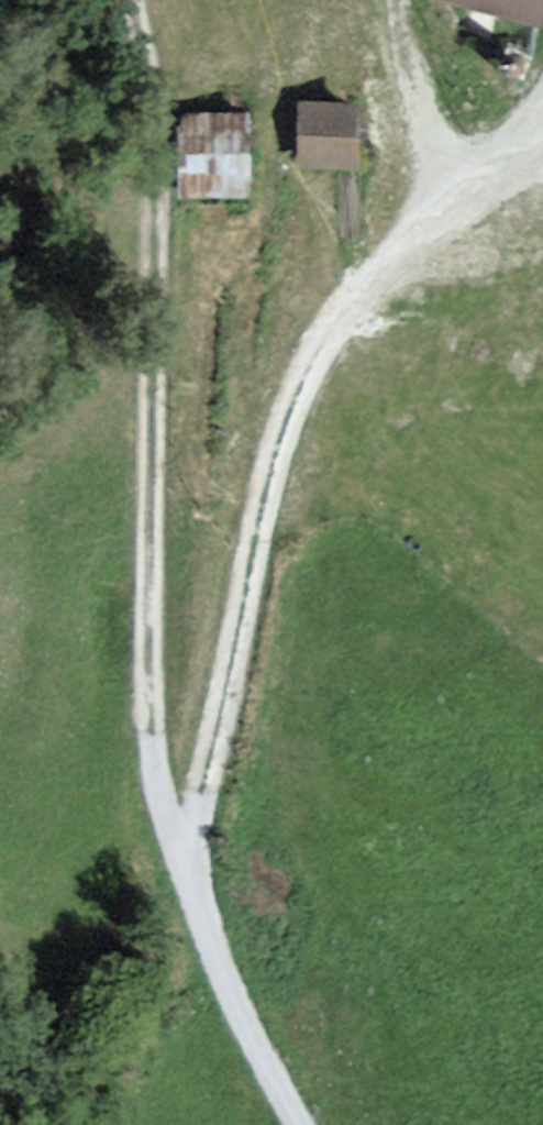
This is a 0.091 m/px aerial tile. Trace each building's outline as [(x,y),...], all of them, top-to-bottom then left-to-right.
[(381,114),(310,111),(308,180),(379,182),(381,114)] [(265,123),(177,122),(177,202),(265,202),(265,123)]
